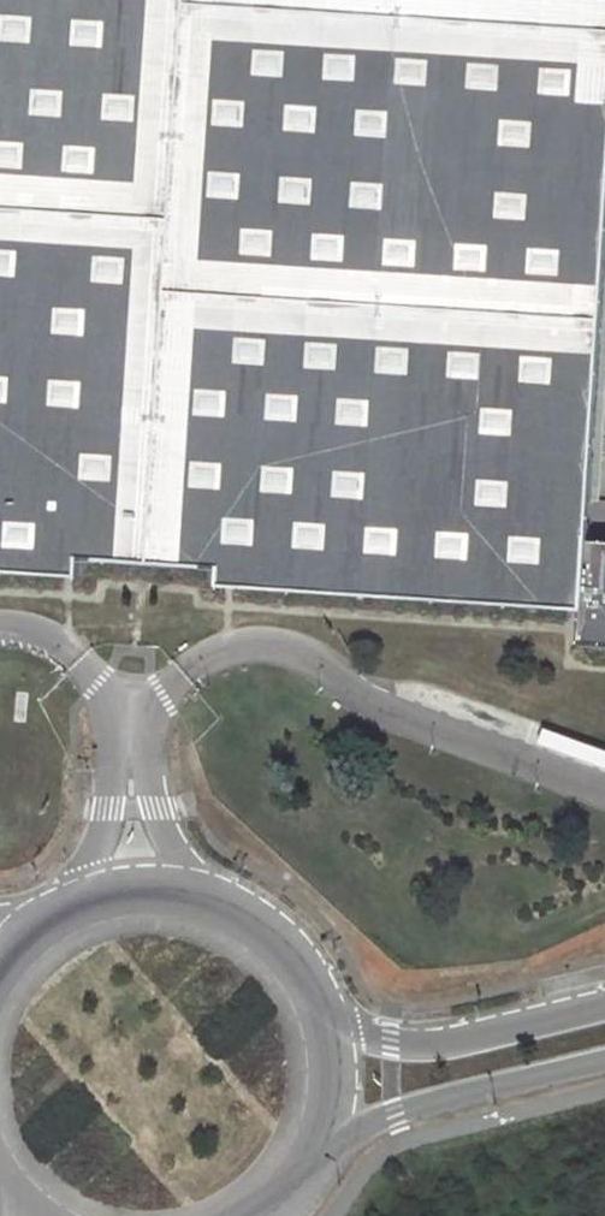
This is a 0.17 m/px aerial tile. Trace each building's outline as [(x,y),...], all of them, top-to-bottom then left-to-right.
[(79,577),(80,560),(219,570),(218,587),(578,612),(576,645),(604,647),(604,543),(587,542),(604,260),(604,0),(0,0),(0,572),(79,577)]
